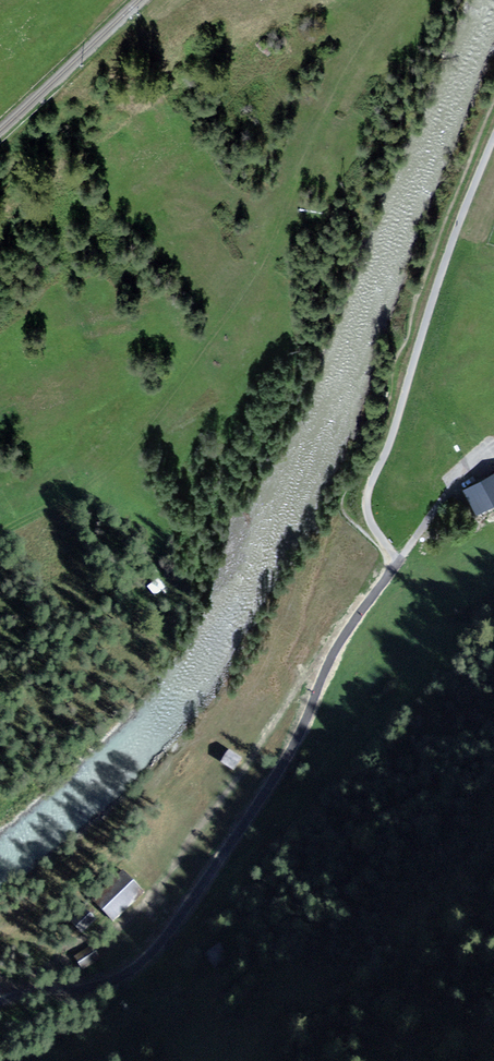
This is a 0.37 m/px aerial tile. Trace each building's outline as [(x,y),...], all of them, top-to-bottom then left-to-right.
[(462,488),(476,512),(493,501),(493,470),(462,488)] [(242,758),(227,749),(219,761),(234,771),(242,758)] [(144,892),(121,868),(90,897),(113,921),(144,892)] [(96,918),(84,906),(82,908),(70,919),(82,932),(96,918)] [(93,949),(77,960),(84,971),(100,959),(93,949)]
